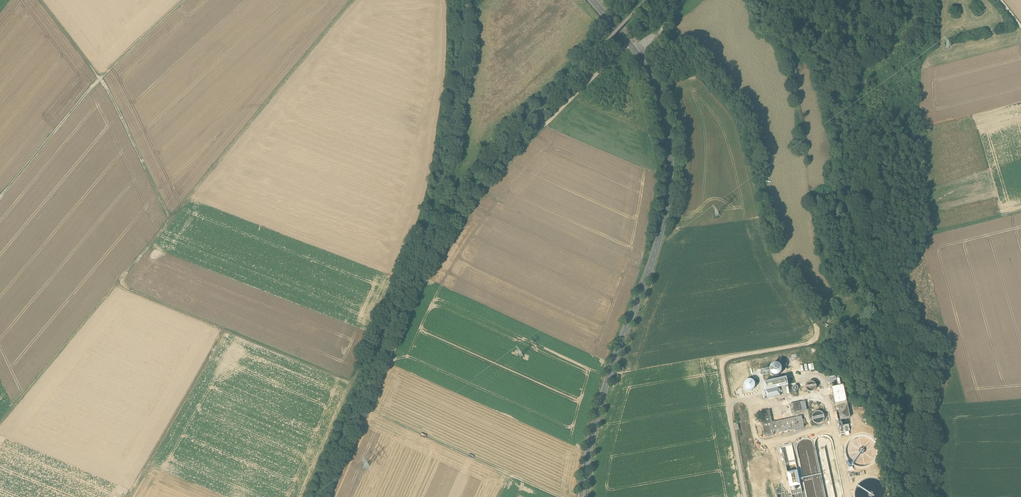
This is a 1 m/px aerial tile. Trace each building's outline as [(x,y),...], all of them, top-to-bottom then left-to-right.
[(787,377),(763,381),(767,398),(781,395),(779,387),(788,385),(787,377)] [(817,388),(817,387),(817,386),(817,385),(817,384),(816,384),(816,383),(815,383),(815,382),(814,382),(814,381),(813,381),(812,381),(811,381),(810,381),(809,381),(809,382),(808,382),(808,383),(807,383),(807,384),(806,385),(806,386),(806,387),(806,388),(806,389),(807,389),(807,390),(808,391),(809,392),(810,392),(811,392),(812,392),(813,392),(814,392),(814,391),(815,391),(816,391),(816,390),(816,389),(817,389),(817,388)] [(844,384),(832,386),(836,405),(838,405),(839,411),(841,418),(850,417),(844,384)] [(805,401),(790,404),(791,413),(807,409),(805,401)] [(769,409),(760,412),(764,432),(765,432),(765,434),(767,435),(768,435),(769,435),(771,435),(772,434),(772,432),(772,431),(778,429),(779,432),(804,427),(801,416),(772,422),(769,409)] [(824,419),(825,417),(824,414),(823,412),(821,411),(818,410),(816,411),(814,412),(812,414),(812,417),(812,419),(814,421),(816,423),(818,423),(821,423),(823,421),(824,419)] [(841,418),(839,411),(837,411),(840,425),(843,425),(852,423),(850,417),(841,418)] [(849,425),(843,426),(843,425),(840,425),(842,434),(845,433),(845,432),(850,431),(849,425)] [(825,451),(834,449),(832,439),(831,438),(830,438),(830,437),(829,436),(828,436),(827,435),(826,435),(825,435),(824,435),(823,435),(822,435),(821,435),(820,436),(819,436),(818,436),(817,437),(817,438),(816,438),(815,439),(815,440),(815,441),(814,442),(814,443),(814,444),(814,443),(813,442),(813,441),(812,441),(811,440),(810,439),(809,439),(808,439),(807,438),(806,438),(805,438),(804,438),(803,439),(802,439),(801,439),(801,440),(800,440),(799,441),(799,442),(798,442),(798,443),(797,444),(797,445),(797,446),(797,447),(797,448),(797,452),(798,457),(807,455),(816,453),(825,451)] [(796,469),(787,471),(790,487),(800,485),(796,469)] [(781,486),(779,486),(776,490),(777,496),(788,496),(787,491),(786,492),(786,490),(784,490),(784,489),(781,486)]
